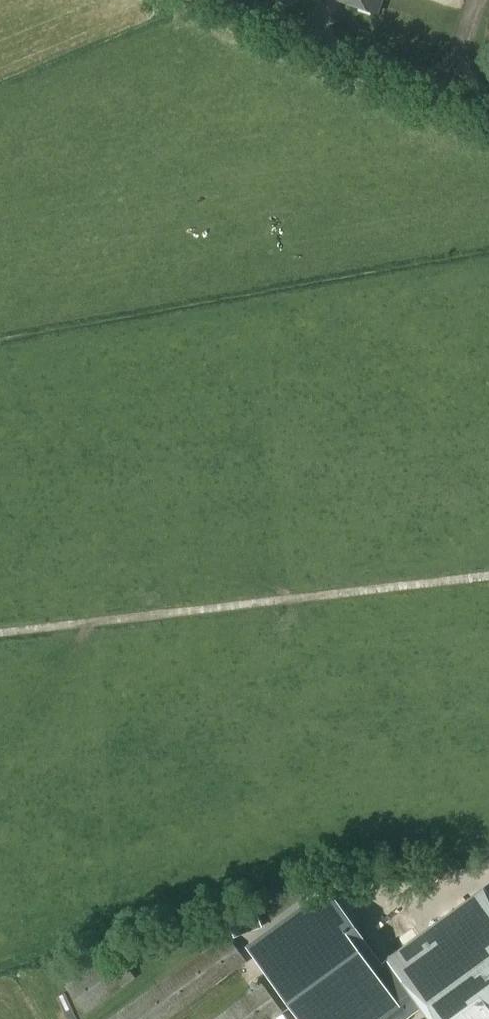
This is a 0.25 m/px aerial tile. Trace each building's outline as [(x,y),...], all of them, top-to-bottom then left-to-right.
[(339,3),(376,16),(381,0),(340,0),(339,3)] [(409,1000),(422,1018),(488,1018),(488,898),(484,890),(382,967),(332,899),(323,905),(317,897),(246,949),(298,1018),(383,1018),(409,1000)] [(274,901),(226,920),(234,939),(280,921),(274,901)] [(111,1018),(169,1018),(247,964),(226,936),(111,1018)] [(108,957),(65,988),(84,1014),(128,984),(108,957)] [(215,1018),(275,1018),(282,1014),(261,986),(215,1018)]
